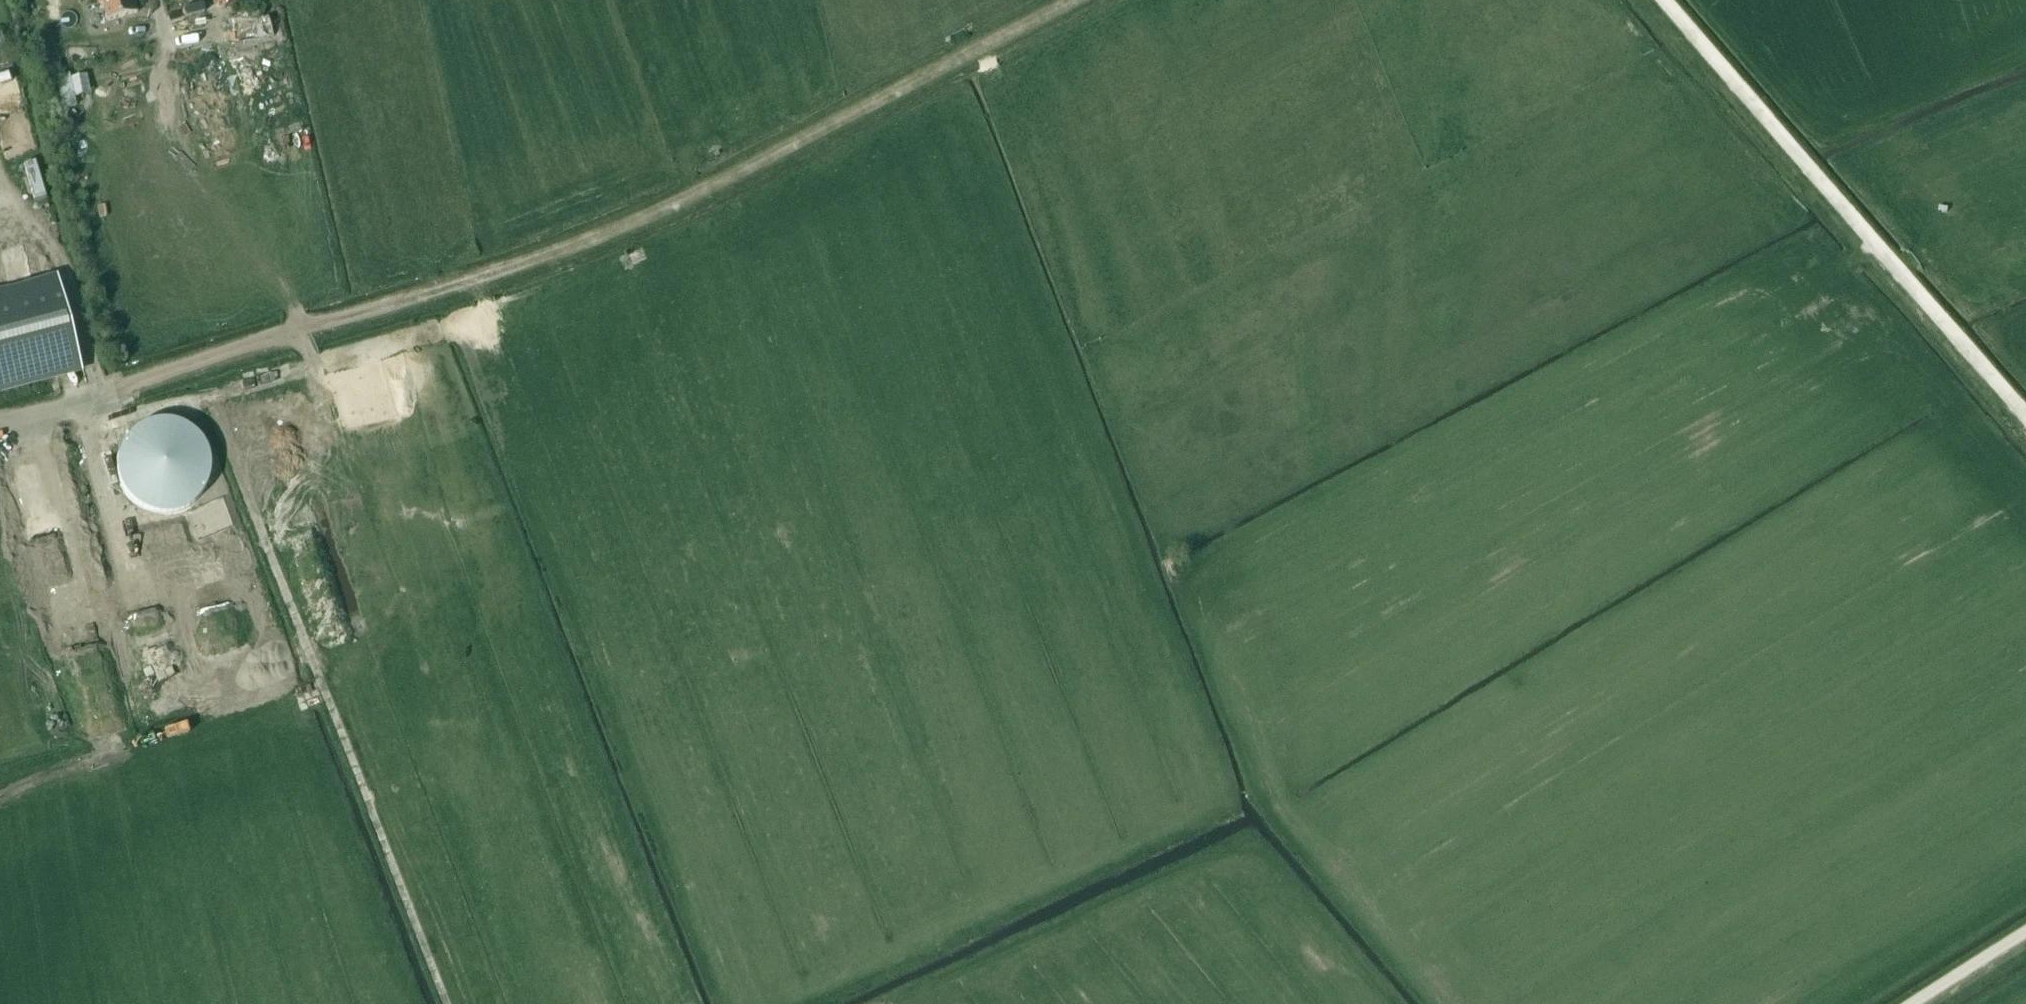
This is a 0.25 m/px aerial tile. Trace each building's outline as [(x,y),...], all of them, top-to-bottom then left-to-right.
[(107,22),(137,14),(133,0),(96,0),(98,6),(102,5),(107,22)] [(262,0),(236,0),(240,13),(263,6),(262,0)] [(59,64),(51,65),(53,74),(61,73),(59,64)] [(81,370),(57,279),(0,294),(0,391),(81,370)] [(154,513),(160,514),(167,514),(174,513),(180,511),(186,508),(192,504),(197,500),(201,494),(205,489),(208,483),(209,476),(210,470),(210,463),(209,456),(207,450),(204,444),(200,438),(196,433),(191,429),(185,425),(179,423),(173,421),(166,420),(159,420),(152,421),(146,423),(140,426),(134,430),(129,434),(125,439),(121,445),(119,451),(117,457),(116,464),(116,471),(117,477),(119,484),(122,490),(126,495),(130,501),(135,505),(141,508),(147,511),(154,513)]
